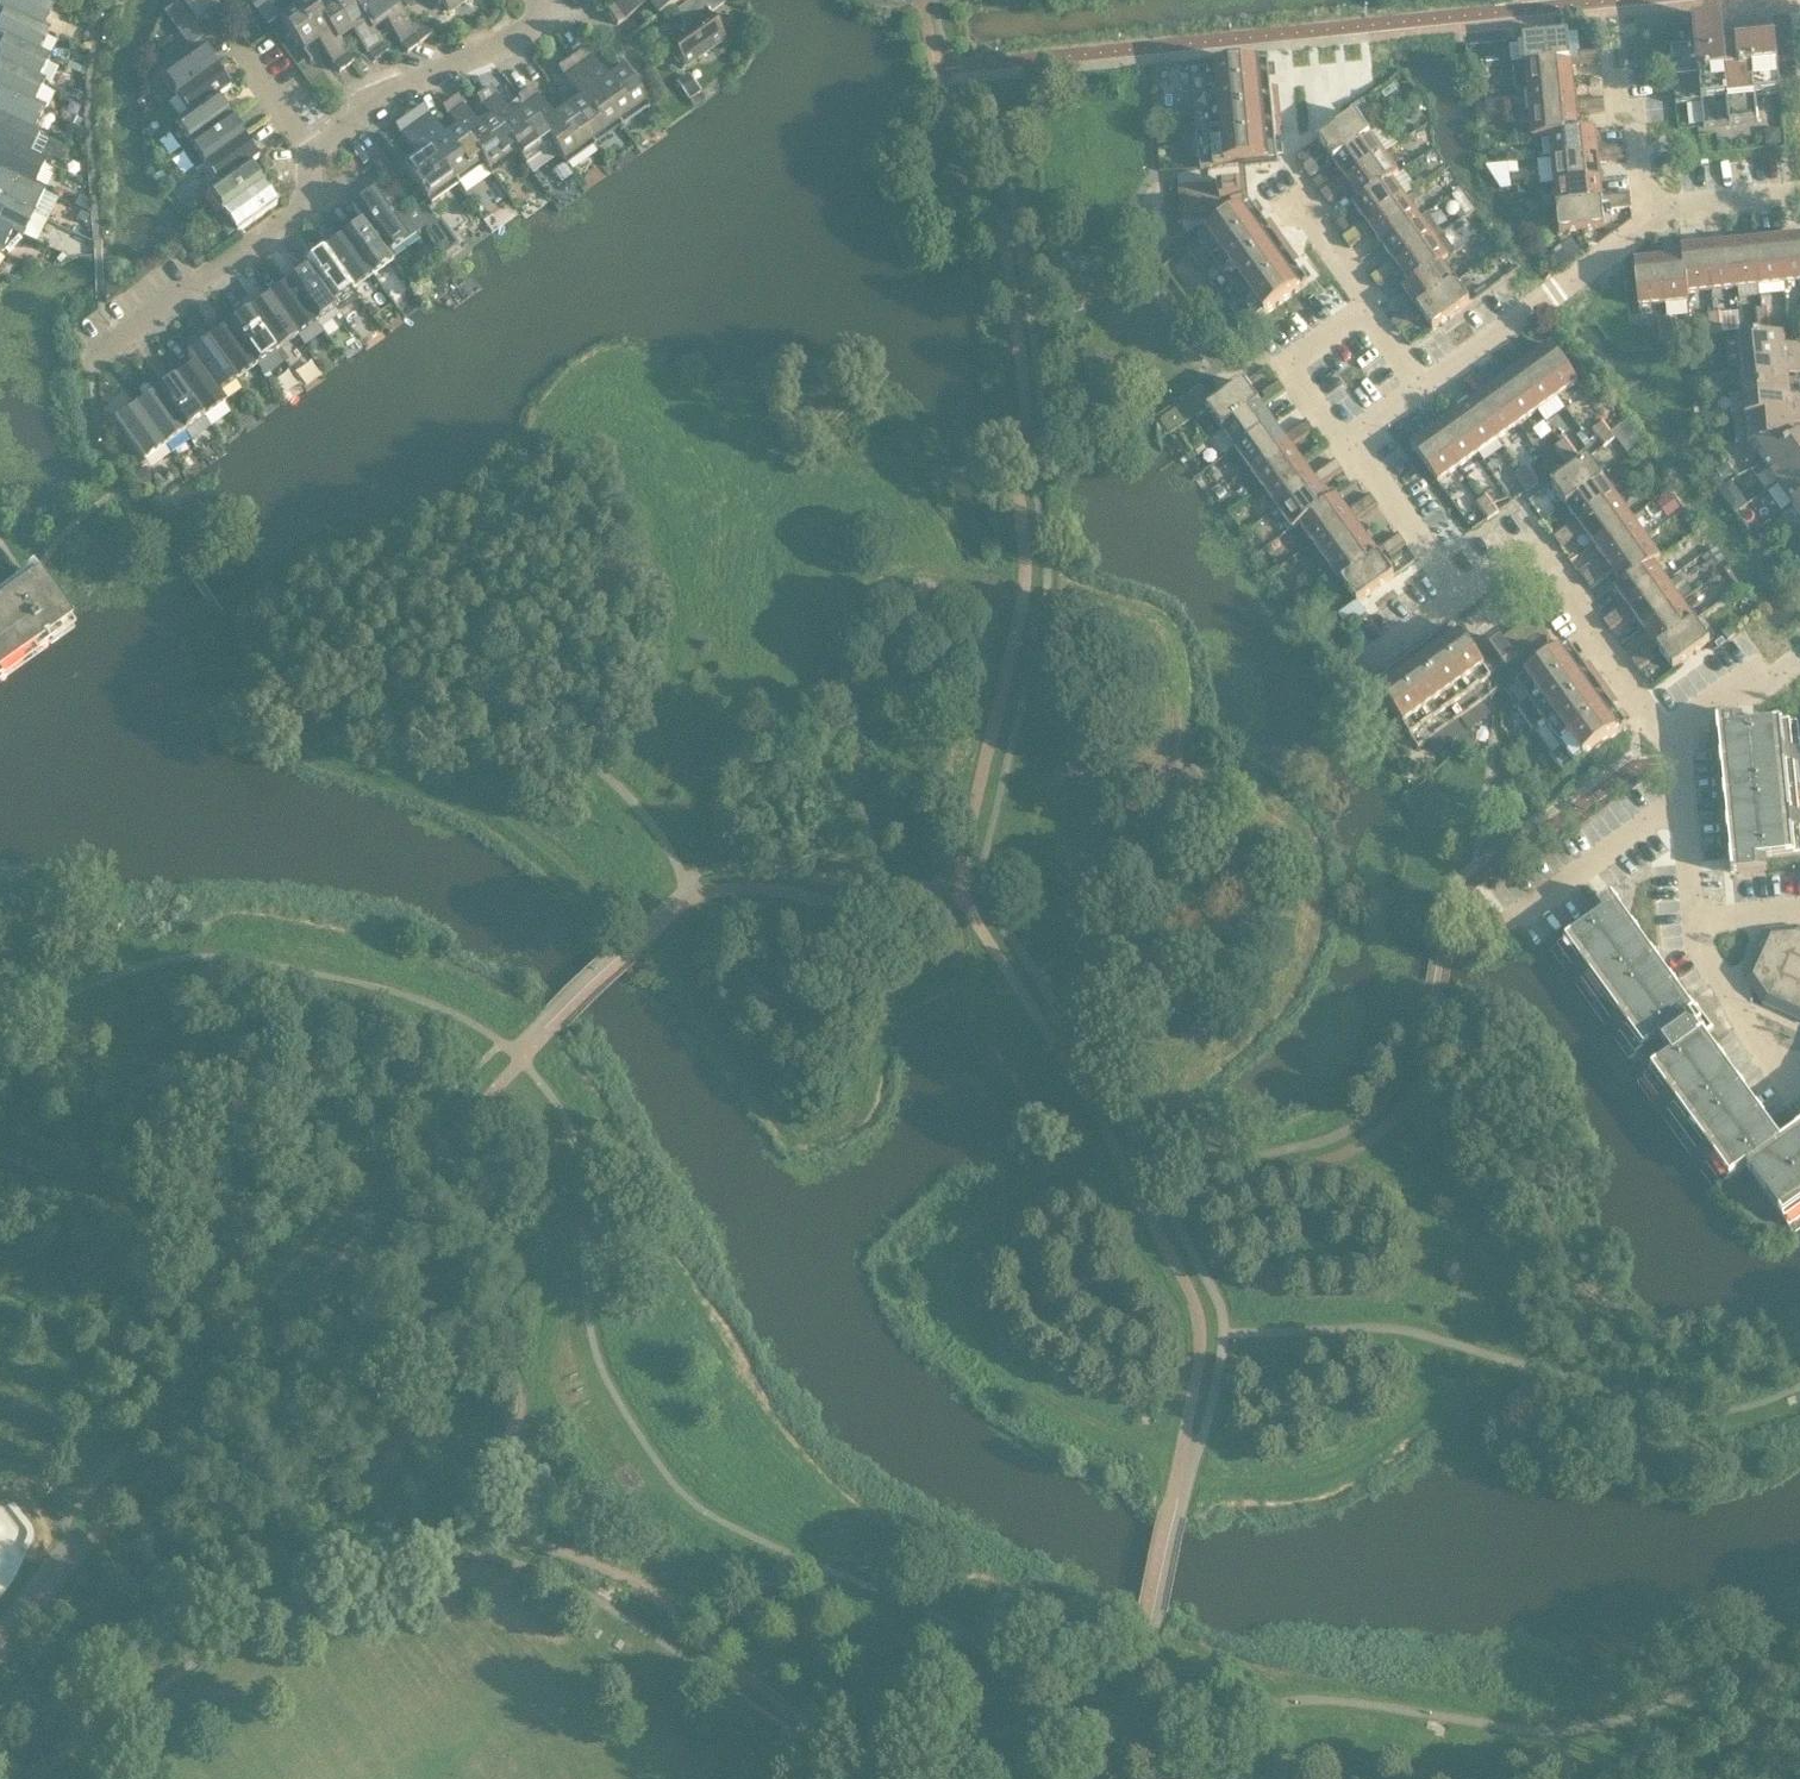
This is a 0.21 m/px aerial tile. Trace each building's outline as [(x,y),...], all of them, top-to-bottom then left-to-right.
[(53,9),(34,0),(3,0),(0,7),(0,11),(48,34),(48,32),(43,30),(53,9)] [(53,9),(53,8),(43,3),(44,0),(34,0),(53,9)] [(218,7),(212,0),(181,0),(197,22),(218,7)] [(311,4),(308,0),(296,0),(276,14),(303,52),(317,43),(339,74),(353,63),(338,42),(310,4),(311,4)] [(311,4),(310,4),(338,42),(351,33),(373,64),(387,53),(372,32),(372,33),(348,0),(317,0),(311,4)] [(413,31),(390,0),(348,0),(372,33),(372,32),(385,23),(407,54),(421,44),(413,31)] [(392,1),(400,13),(414,3),(411,0),(393,0),(392,1)] [(447,14),(466,0),(438,0),(447,14)] [(607,13),(624,0),(623,0),(606,12),(607,13)] [(607,13),(617,26),(648,4),(658,18),(683,0),(624,0),(607,13)] [(684,68),(724,40),(707,16),(723,5),(719,0),(694,0),(675,14),(686,29),(666,44),(684,68)] [(48,34),(0,11),(0,12),(3,14),(0,21),(0,38),(48,61),(49,59),(38,54),(48,34)] [(1761,35),(1724,39),(1722,20),(1694,23),(1696,49),(1671,51),(1676,105),(1702,102),(1704,128),(1758,123),(1755,97),(1781,95),(1776,41),(1774,41),(1773,31),(1775,31),(1775,30),(1759,32),(1759,33),(1760,32),(1761,35)] [(189,21),(177,30),(189,47),(201,38),(189,21)] [(421,25),(413,31),(421,44),(430,37),(421,25)] [(1546,38),(1548,63),(1580,60),(1579,52),(1571,53),(1569,35),(1546,38)] [(48,61),(0,38),(0,39),(4,41),(0,48),(0,65),(43,85),(43,84),(38,81),(48,61)] [(1523,40),(1526,65),(1548,63),(1546,38),(1523,40)] [(161,76),(176,97),(215,69),(200,48),(161,76)] [(586,49),(572,59),(621,128),(649,108),(622,70),(608,80),(586,49)] [(1590,51),(1590,59),(1600,58),(1600,50),(1590,51)] [(1517,91),(1528,90),(1574,85),(1572,68),(1591,66),(1590,59),(1590,51),(1579,52),(1580,60),(1548,63),(1526,65),(1515,66),(1517,91)] [(1499,57),(1486,58),(1487,69),(1500,68),(1499,57)] [(1600,58),(1590,59),(1591,66),(1601,65),(1600,58)] [(580,100),(567,110),(594,147),(621,128),(572,59),(558,69),(580,100)] [(69,64),(67,69),(79,73),(81,68),(69,64)] [(1268,64),(1191,71),(1201,170),(1278,163),(1276,137),(1280,137),(1280,129),(1281,129),(1278,96),(1276,97),(1276,89),(1271,89),(1268,64)] [(43,85),(0,65),(0,91),(43,112),(44,111),(33,106),(43,85)] [(229,88),(215,69),(176,97),(189,116),(174,126),(175,127),(229,88)] [(1489,70),(1475,71),(1476,80),(1489,79),(1489,70)] [(687,76),(678,82),(687,95),(696,89),(687,76)] [(1530,114),(1576,109),(1584,108),(1583,101),(1575,102),(1574,85),(1528,90),(1530,114)] [(230,89),(229,88),(175,127),(167,132),(182,152),(229,118),(216,100),(230,89)] [(525,167),(552,148),(553,147),(526,109),(525,110),(513,119),(491,88),(476,98),(491,120),(492,119),(519,157),(518,158),(525,167)] [(517,98),(525,110),(526,109),(553,147),(552,148),(566,167),(594,147),(567,110),(554,119),(532,88),(517,98)] [(43,112),(0,91),(0,118),(38,137),(39,135),(33,133),(43,112)] [(74,92),(71,98),(79,102),(82,95),(74,92)] [(491,177),(518,158),(519,157),(492,119),(491,120),(478,129),(456,98),(442,108),(457,129),(458,129),(485,167),(484,167),(491,177)] [(1594,100),(1596,114),(1605,113),(1604,99),(1594,100)] [(1594,100),(1583,101),(1584,108),(1585,115),(1596,114),(1594,100)] [(458,186),(484,167),(485,167),(458,129),(457,129),(445,138),(423,107),(409,117),(458,186)] [(1578,133),(1578,132),(1576,109),(1530,114),(1533,139),(1550,137),(1550,136),(1578,133)] [(1337,128),(1352,149),(1370,136),(1355,115),(1337,128)] [(71,116),(68,123),(78,129),(82,122),(71,116)] [(430,206),(458,186),(409,117),(395,127),(417,158),(403,168),(430,206)] [(38,137),(0,118),(0,145),(44,166),(44,165),(28,157),(38,137)] [(243,138),(229,118),(182,152),(196,172),(204,166),(243,138)] [(1333,162),(1352,149),(1337,128),(1318,142),(1333,162)] [(1769,131),(1766,135),(1766,145),(1781,144),(1780,130),(1769,131)] [(1595,131),(1578,132),(1578,133),(1550,136),(1550,137),(1552,160),(1606,155),(1605,148),(1597,148),(1595,131)] [(1334,182),(1328,187),(1336,199),(1345,193),(1341,187),(1347,182),(1384,155),(1370,136),(1352,149),(1333,162),(1343,176),(1334,182)] [(257,158),(243,138),(204,166),(217,185),(207,192),(208,193),(257,158)] [(44,166),(0,145),(0,172),(44,194),(44,193),(34,188),(44,166)] [(1625,146),(1615,147),(1617,161),(1626,160),(1625,146)] [(1617,161),(1615,147),(1605,148),(1606,155),(1552,160),(1555,184),(1600,180),(1599,163),(1617,161)] [(1300,163),(1309,157),(1305,151),(1296,157),(1300,163)] [(1347,182),(1361,201),(1361,202),(1392,180),(1392,181),(1399,176),(1384,155),(1347,182)] [(1309,157),(1300,163),(1305,169),(1313,163),(1309,157)] [(258,159),(257,158),(208,193),(222,213),(262,185),(248,166),(258,159)] [(44,194),(0,172),(0,200),(33,216),(44,194)] [(1369,226),(1406,200),(1417,191),(1404,173),(1399,176),(1392,181),(1392,180),(1361,202),(1361,201),(1354,206),(1369,226)] [(571,177),(562,183),(566,188),(573,189),(577,186),(571,177)] [(1320,178),(1314,182),(1321,192),(1328,187),(1334,182),(1331,178),(1323,183),(1320,178)] [(1611,211),(1621,210),(1621,202),(1620,195),(1602,197),(1600,180),(1555,184),(1557,208),(1580,206),(1603,204),(1610,203),(1611,211)] [(1209,185),(1210,200),(1220,199),(1219,187),(1219,184),(1209,185)] [(277,205),(262,185),(222,213),(214,218),(228,237),(236,232),(237,234),(277,205)] [(1209,185),(1199,186),(1200,201),(1210,200),(1209,185)] [(1220,199),(1221,201),(1242,199),(1241,185),(1219,187),(1220,199)] [(1190,202),(1200,201),(1199,186),(1189,187),(1190,202)] [(1179,188),(1180,203),(1190,202),(1189,187),(1179,188)] [(1336,199),(1328,187),(1321,192),(1320,193),(1328,205),(1336,199)] [(377,198),(389,214),(400,206),(388,190),(377,198)] [(197,191),(186,198),(191,205),(201,198),(197,191)] [(374,193),(353,208),(392,262),(393,261),(388,255),(417,233),(405,216),(404,215),(394,222),(389,214),(377,198),(374,193)] [(1620,195),(1621,202),(1631,201),(1630,194),(1620,195)] [(79,196),(74,207),(90,215),(90,202),(79,196)] [(1222,214),(1221,201),(1220,199),(1210,200),(1212,215),(1222,214)] [(33,216),(0,200),(0,227),(23,238),(33,216)] [(1202,216),(1212,215),(1210,200),(1200,201),(1202,216)] [(1373,232),(1383,246),(1420,220),(1406,200),(1369,226),(1362,231),(1366,237),(1373,232)] [(1200,201),(1190,202),(1192,217),(1202,216),(1200,201)] [(1632,209),(1631,201),(1621,202),(1621,210),(1632,209)] [(1182,218),(1192,217),(1190,202),(1180,203),(1182,218)] [(424,204),(417,209),(425,228),(427,230),(437,223),(424,204)] [(1524,204),(1516,204),(1516,209),(1518,212),(1524,212),(1524,204)] [(1605,229),(1603,204),(1580,206),(1582,231),(1605,229)] [(1308,285),(1293,265),(1297,262),(1293,256),(1294,255),(1275,228),(1274,229),(1269,223),(1265,226),(1250,205),(1187,250),(1245,331),(1308,285)] [(1582,231),(1580,206),(1557,208),(1559,234),(1582,231)] [(372,276),(392,262),(353,208),(352,209),(362,223),(344,236),(372,276)] [(416,208),(405,216),(417,233),(425,228),(417,209),(416,208)] [(80,213),(76,221),(85,225),(89,217),(80,213)] [(1347,220),(1336,228),(1342,236),(1346,233),(1349,231),(1353,228),(1347,220)] [(1383,246),(1397,266),(1434,239),(1420,220),(1383,246)] [(1358,243),(1366,237),(1362,231),(1357,225),(1353,228),(1349,231),(1358,243)] [(2,255),(11,234),(22,239),(23,238),(0,227),(0,254),(2,255)] [(1358,243),(1349,231),(1346,233),(1342,236),(1341,237),(1350,249),(1358,243)] [(352,290),(372,276),(344,236),(324,251),(352,290)] [(1779,239),(1784,285),(1799,283),(1799,237),(1779,239)] [(1434,239),(1397,266),(1390,271),(1394,277),(1401,272),(1410,285),(1411,286),(1441,264),(1442,265),(1449,260),(1434,239)] [(1779,239),(1755,241),(1760,287),(1784,285),(1779,239)] [(1736,289),(1760,287),(1755,241),(1731,244),(1736,289)] [(1574,243),(1553,258),(1561,268),(1581,254),(1574,243)] [(1711,292),(1736,289),(1731,244),(1707,246),(1711,292)] [(1682,249),(1683,257),(1684,257),(1687,294),(1688,294),(1711,292),(1707,246),(1682,249)] [(359,300),(352,290),(324,251),(304,265),(336,309),(339,314),(359,300)] [(189,258),(196,267),(204,262),(197,252),(189,258)] [(1684,257),(1683,257),(1659,260),(1664,305),(1689,303),(1688,294),(1687,294),(1684,257)] [(1639,308),(1664,305),(1659,260),(1634,262),(1639,308)] [(1418,310),(1437,297),(1455,284),(1442,265),(1441,264),(1411,286),(1410,285),(1403,290),(1418,310)] [(316,323),(336,309),(304,265),(303,265),(306,270),(288,284),(316,323)] [(1386,265),(1378,270),(1386,282),(1394,277),(1390,271),(1386,265)] [(1386,282),(1378,270),(1369,277),(1378,289),(1386,282)] [(296,338),(316,323),(288,284),(268,298),(296,338)] [(1470,304),(1455,284),(1437,297),(1451,318),(1470,304)] [(1437,297),(1418,310),(1433,331),(1451,318),(1437,297)] [(276,352),(296,338),(268,298),(248,312),(276,352)] [(1399,315),(1403,321),(1408,327),(1416,321),(1407,309),(1399,315)] [(1755,320),(1770,319),(1769,309),(1754,310),(1755,320)] [(256,366),(276,352),(248,312),(228,327),(256,366)] [(1707,325),(1722,324),(1721,313),(1706,315),(1707,325)] [(1390,321),(1395,327),(1403,321),(1399,315),(1390,321)] [(1659,330),(1673,328),(1672,318),(1657,320),(1659,330)] [(1771,329),(1770,319),(1755,320),(1756,331),(1771,329)] [(1399,333),(1408,327),(1403,321),(1395,327),(1399,333)] [(1723,334),(1722,324),(1707,325),(1708,335),(1723,334)] [(236,380),(256,366),(228,327),(208,341),(236,380)] [(1674,339),(1673,328),(1659,330),(1660,340),(1674,339)] [(1741,366),(1799,361),(1799,346),(1786,348),(1784,335),(1726,341),(1729,368),(1741,366)] [(217,394),(236,380),(208,341),(188,355),(223,404),(224,403),(217,394)] [(1551,346),(1531,360),(1557,398),(1578,383),(1551,346)] [(204,418),(223,404),(188,355),(187,356),(194,365),(175,379),(204,418)] [(1531,360),(1511,375),(1538,412),(1557,398),(1531,360)] [(1743,392),(1790,387),(1788,376),(1799,375),(1799,361),(1741,366),(1743,392)] [(1511,375),(1491,389),(1518,426),(1538,412),(1511,375)] [(184,432),(204,418),(175,379),(156,393),(184,432)] [(1278,381),(1270,388),(1278,399),(1286,393),(1278,381)] [(1245,383),(1226,397),(1241,417),(1259,404),(1245,383)] [(1746,418),(1799,412),(1799,398),(1791,399),(1790,387),(1743,392),(1746,418)] [(1278,399),(1270,388),(1261,394),(1270,406),(1278,399)] [(1491,389),(1471,403),(1498,440),(1518,426),(1491,389)] [(164,446),(184,432),(156,393),(136,407),(164,446)] [(1215,435),(1222,431),(1241,417),(1226,397),(1201,415),(1215,435)] [(1471,403),(1452,417),(1478,454),(1498,440),(1471,403)] [(1259,404),(1241,417),(1222,431),(1236,450),(1274,424),(1259,404)] [(143,461),(164,446),(136,407),(115,422),(143,461)] [(1763,463),(1799,437),(1799,435),(1795,439),(1794,426),(1799,425),(1799,412),(1746,418),(1734,419),(1737,444),(1748,443),(1763,463)] [(1478,454),(1452,417),(1432,431),(1459,468),(1478,454)] [(1306,421),(1298,427),(1306,439),(1315,433),(1306,421)] [(1599,441),(1605,437),(1611,433),(1604,423),(1592,431),(1599,441)] [(1236,450),(1250,470),(1288,443),(1274,424),(1236,450)] [(1306,439),(1298,427),(1289,433),(1298,445),(1306,439)] [(1438,483),(1459,468),(1432,431),(1411,446),(1438,483)] [(1582,432),(1577,436),(1586,448),(1591,445),(1582,432)] [(1616,439),(1611,433),(1605,437),(1610,444),(1616,439)] [(1610,444),(1605,437),(1599,441),(1604,448),(1610,444)] [(1778,484),(1799,468),(1799,437),(1763,463),(1778,484)] [(1560,457),(1572,448),(1566,439),(1554,448),(1560,457)] [(1288,443),(1250,470),(1265,490),(1302,463),(1288,443)] [(1572,448),(1560,457),(1566,465),(1578,456),(1572,448)] [(1588,459),(1570,472),(1585,493),(1603,479),(1588,459)] [(1335,461),(1326,466),(1335,478),(1343,473),(1335,461)] [(1265,490),(1279,510),(1316,483),(1302,463),(1265,490)] [(1728,464),(1717,471),(1724,482),(1735,475),(1728,464)] [(1335,478),(1326,466),(1318,472),(1326,484),(1335,478)] [(1521,485),(1533,476),(1527,468),(1515,476),(1521,485)] [(1793,505),(1799,500),(1799,468),(1778,484),(1793,505)] [(1566,506),(1585,493),(1570,472),(1551,486),(1566,506)] [(1533,476),(1521,485),(1527,493),(1539,485),(1533,476)] [(1617,499),(1603,479),(1585,493),(1566,506),(1580,526),(1617,499)] [(1294,530),(1301,525),(1300,524),(1330,503),(1330,502),(1316,483),(1279,510),(1294,530)] [(1223,490),(1216,495),(1220,500),(1227,494),(1223,490)] [(1370,495),(1362,501),(1370,513),(1378,507),(1370,495)] [(1481,513),(1493,504),(1487,496),(1475,505),(1481,513)] [(1730,503),(1735,511),(1745,504),(1740,496),(1730,503)] [(1301,525),(1314,544),(1351,517),(1337,497),(1330,502),(1330,503),(1300,524),(1301,525)] [(1594,546),(1631,519),(1617,499),(1580,526),(1594,546)] [(1370,513),(1362,501),(1354,506),(1362,518),(1370,513)] [(1493,504),(1481,513),(1487,521),(1499,513),(1493,504)] [(1351,517),(1314,544),(1328,564),(1365,537),(1351,517)] [(1646,539),(1631,519),(1594,546),(1608,565),(1646,539)] [(1569,525),(1561,530),(1570,542),(1578,537),(1569,525)] [(1561,548),(1570,542),(1561,530),(1552,536),(1561,548)] [(1394,546),(1402,541),(1398,534),(1390,540),(1394,546)] [(1328,564),(1342,584),(1361,570),(1380,557),(1365,537),(1328,564)] [(1646,539),(1608,565),(1602,570),(1606,576),(1613,571),(1622,584),(1623,585),(1653,563),(1653,564),(1660,559),(1646,539)] [(1394,546),(1390,540),(1381,546),(1390,558),(1398,552),(1394,546)] [(1394,546),(1398,552),(1407,546),(1402,541),(1394,546)] [(1380,557),(1361,570),(1376,591),(1394,577),(1380,557)] [(1623,585),(1622,584),(1615,589),(1630,610),(1667,583),(1653,564),(1653,563),(1623,585)] [(1597,564),(1589,570),(1598,582),(1606,576),(1602,570),(1597,564)] [(1357,604),(1376,591),(1361,570),(1342,584),(1357,604)] [(1598,582),(1589,570),(1581,576),(1589,588),(1598,582)] [(70,620),(38,576),(0,603),(0,670),(70,620)] [(1681,603),(1667,583),(1630,610),(1644,629),(1681,603)] [(1658,649),(1677,636),(1695,622),(1681,603),(1644,629),(1658,649)] [(1367,615),(1361,607),(1351,614),(1356,622),(1367,615)] [(1619,608),(1611,614),(1619,626),(1627,620),(1619,608)] [(1610,632),(1619,626),(1611,614),(1602,620),(1610,632)] [(1549,641),(1532,617),(1488,648),(1506,672),(1549,641)] [(1695,622),(1677,636),(1691,656),(1710,643),(1695,622)] [(1730,627),(1722,633),(1723,634),(1728,641),(1736,635),(1731,628),(1730,627)] [(1394,671),(1373,686),(1419,749),(1439,735),(1459,721),(1460,720),(1469,732),(1487,718),(1479,706),(1499,692),(1454,629),(1433,644),(1430,640),(1424,644),(1423,643),(1410,652),(1397,662),(1398,663),(1391,668),(1394,671)] [(1691,656),(1677,636),(1658,649),(1673,670),(1691,656)] [(1564,773),(1627,728),(1612,707),(1616,704),(1611,698),(1613,697),(1594,671),(1592,672),(1588,665),(1584,668),(1569,648),(1506,693),(1564,773)] [(1639,654),(1643,660),(1647,665),(1655,659),(1647,648),(1639,654)] [(1631,660),(1635,666),(1643,660),(1639,654),(1631,660)] [(1639,672),(1647,665),(1643,660),(1635,666),(1639,672)] [(1788,722),(1742,726),(1741,717),(1724,719),(1738,860),(1730,861),(1732,874),(1739,873),(1739,874),(1767,872),(1766,858),(1799,855),(1799,839),(1799,827),(1799,815),(1798,815),(1792,761),(1799,760),(1798,748),(1791,749),(1788,722)] [(1466,734),(1452,744),(1457,751),(1458,752),(1472,742),(1471,741),(1466,734)] [(1694,1157),(1701,1167),(1707,1163),(1724,1186),(1775,1148),(1698,1042),(1714,1030),(1697,1007),(1687,1015),(1605,900),(1591,911),(1596,918),(1559,945),(1575,968),(1569,972),(1576,982),(1582,978),(1613,1021),(1607,1026),(1615,1036),(1621,1031),(1637,1054),(1658,1039),(1672,1058),(1645,1077),(1662,1100),(1655,1104),(1663,1114),(1669,1110),(1700,1153),(1694,1157)] [(1798,928),(1767,931),(1745,979),(1764,1005),(1799,1021),(1799,929),(1798,928)] [(1751,1174),(1788,1226),(1799,1218),(1799,1139),(1751,1174)]
